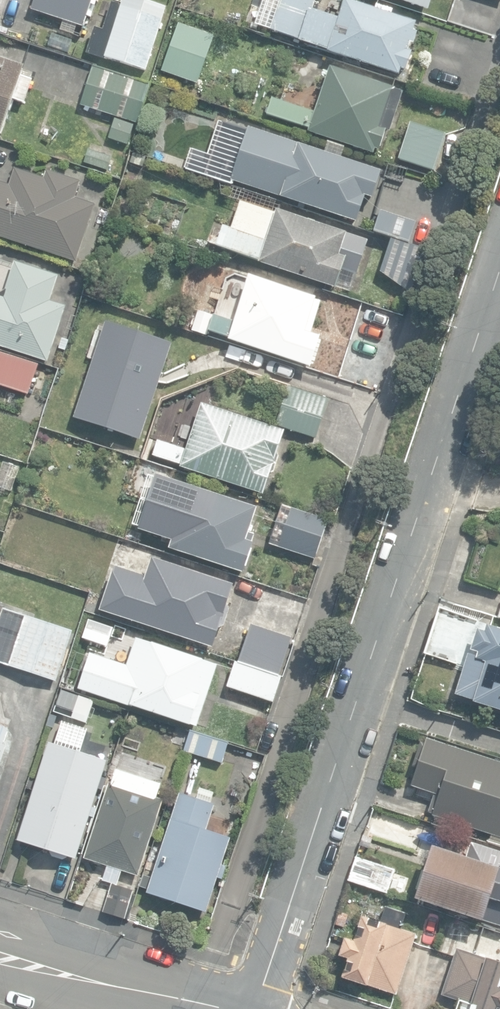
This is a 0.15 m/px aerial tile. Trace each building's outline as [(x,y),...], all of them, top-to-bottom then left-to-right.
[(83,28),(92,0),(35,0),(32,10),(83,28)] [(146,71),(168,6),(150,0),(123,0),(122,3),(114,0),(112,0),(100,35),(107,37),(101,56),(146,71)] [(400,76),(402,70),(407,71),(413,53),(407,51),(410,43),(414,44),(418,34),(414,32),(418,22),(389,13),(390,8),(377,3),(375,8),(351,0),(344,0),(339,16),(313,8),(316,0),(279,0),(269,29),(328,49),(327,52),(400,76)] [(430,10),(433,0),(398,0),(430,10)] [(162,71),(198,84),(215,36),(179,23),(162,71)] [(265,63),(300,74),(307,50),(272,39),(265,63)] [(0,138),(24,66),(0,58),(0,137),(0,138)] [(82,105),(139,123),(152,83),(95,65),(82,105)] [(309,133),(375,154),(376,149),(381,150),(387,130),(391,132),(404,92),(396,89),(396,87),(330,66),(316,112),(272,98),(267,115),(310,128),(309,133)] [(398,158),(434,170),(447,134),(411,122),(398,158)] [(248,127),(232,178),(282,194),(281,198),(357,222),(365,195),(374,197),(383,171),(248,127)] [(84,162),(108,170),(113,155),(89,147),(84,162)] [(78,262),(96,204),(76,198),(81,181),(46,170),(44,178),(18,170),(12,187),(0,183),(0,237),(78,262)] [(259,262),(350,292),(367,240),(279,211),(282,202),(257,194),(254,204),(240,200),(231,226),(224,224),(220,238),(212,235),(210,243),(260,259),(259,262)] [(374,232),(409,243),(415,221),(380,211),(374,232)] [(381,272),(410,294),(424,248),(391,238),(381,272)] [(46,360),(64,303),(52,299),(59,276),(14,262),(6,287),(0,290),(0,345),(46,360)] [(229,340),(311,366),(321,336),(311,333),(321,302),(250,276),(235,321),(214,314),(209,330),(230,337),(229,340)] [(192,331),(205,335),(212,316),(199,311),(192,331)] [(74,418),(141,440),(174,343),(107,320),(74,418)] [(30,395),(40,364),(0,352),(0,385),(30,395)] [(276,425),(317,438),(329,398),(288,385),(276,425)] [(153,456),(264,494),(286,432),(203,403),(187,449),(159,440),(153,456)] [(12,491),(20,466),(4,461),(0,473),(0,487),(12,491)] [(170,548),(244,573),(257,535),(249,532),(258,508),(192,486),(177,531),(160,525),(165,511),(152,506),(142,536),(171,545),(170,548)] [(24,502),(40,508),(45,495),(29,489),(24,502)] [(270,543),(315,559),(328,521),(282,506),(270,543)] [(116,524),(131,529),(135,517),(120,512),(116,524)] [(100,610),(214,647),(220,627),(225,625),(229,609),(228,605),(234,584),(153,557),(147,575),(115,565),(100,610)] [(433,622),(469,636),(476,618),(440,604),(433,622)] [(58,681),(73,630),(4,609),(0,620),(0,663),(58,681)] [(499,710),(499,628),(486,624),(485,629),(477,626),(469,649),(476,651),(474,656),(468,653),(454,695),(499,710)] [(239,662),(280,675),(292,638),(251,625),(239,662)] [(79,688),(199,728),(220,664),(137,637),(128,664),(91,652),(79,688)] [(227,687),(273,702),(282,676),(236,661),(227,687)] [(63,683),(76,687),(82,671),(69,667),(63,683)] [(58,721),(79,727),(88,696),(68,690),(58,721)] [(8,745),(4,744),(10,728),(0,725),(0,769),(8,745)] [(184,751),(224,763),(230,742),(191,730),(184,751)] [(499,837),(499,761),(426,736),(422,750),(418,749),(412,767),(416,768),(410,786),(434,794),(428,813),(499,837)] [(77,858),(107,760),(48,742),(32,793),(24,791),(20,803),(29,806),(18,840),(77,858)] [(106,872),(118,876),(120,870),(138,876),(164,800),(133,790),(137,778),(115,771),(112,783),(110,782),(84,857),(92,860),(94,862),(97,864),(99,865),(102,865),(105,864),(108,865),(106,872)] [(148,893),(207,912),(218,877),(224,879),(228,865),(223,864),(232,836),(207,828),(215,803),(181,792),(154,873),(145,870),(140,885),(150,889),(148,893)] [(499,922),(499,902),(499,901),(499,872),(499,869),(499,868),(412,838),(404,860),(425,867),(415,897),(482,920),(483,917),(499,922)] [(348,881),(388,893),(396,868),(356,856),(348,881)] [(104,911),(125,918),(134,890),(113,883),(104,911)] [(342,978),(396,995),(416,933),(402,928),(407,913),(385,906),(381,921),(361,915),(354,939),(346,937),(340,956),(348,958),(342,978)] [(498,1008),(499,1008),(499,962),(457,948),(442,995),(472,1004),(470,1008),(498,1008)]
